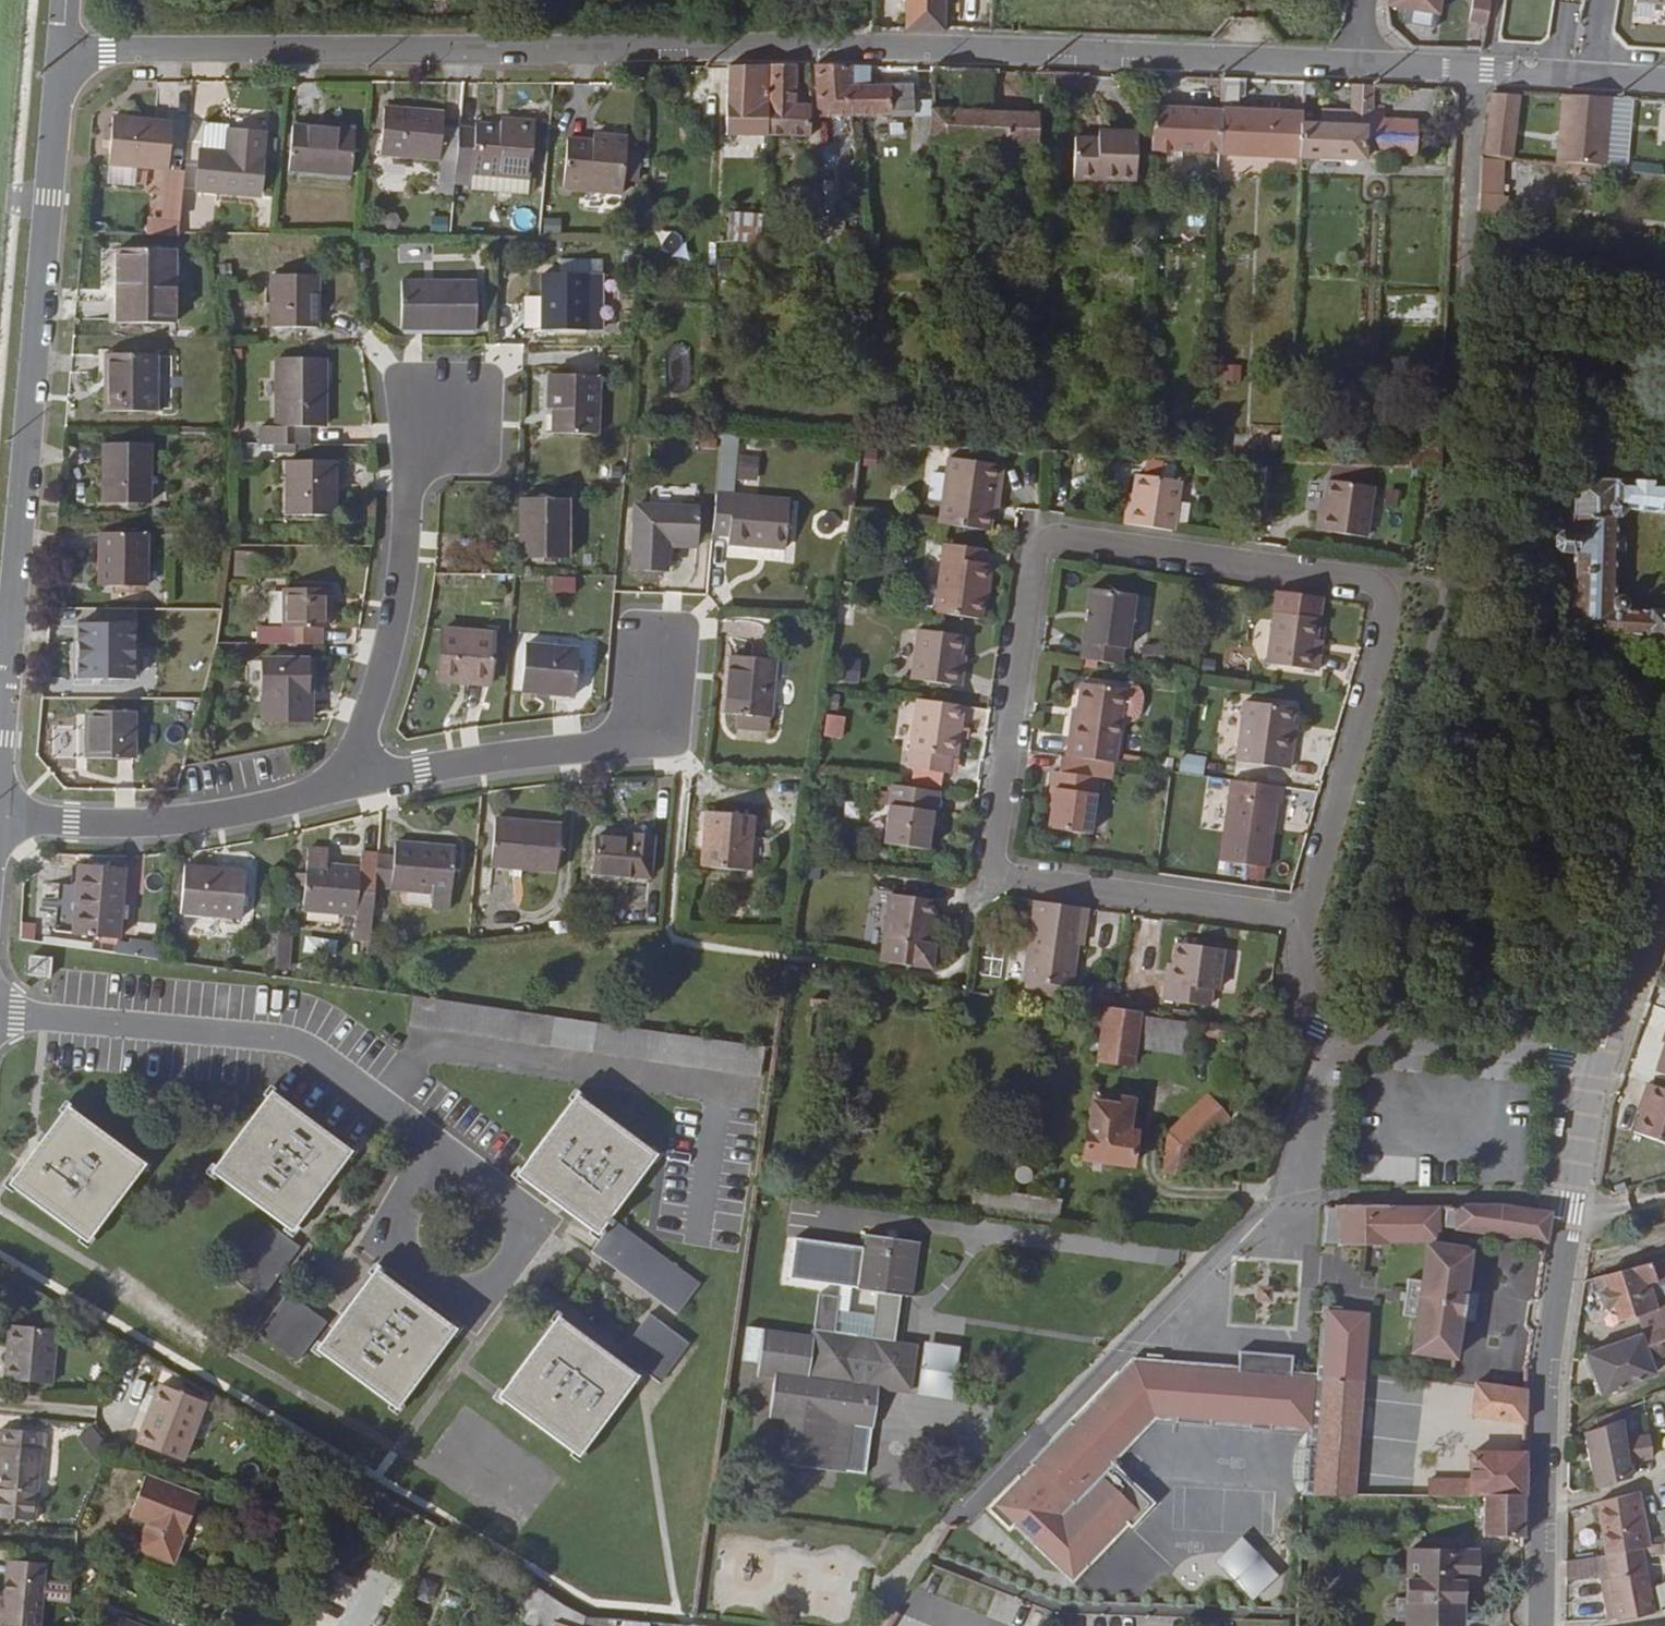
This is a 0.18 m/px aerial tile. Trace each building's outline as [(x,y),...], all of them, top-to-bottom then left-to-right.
[(948,0),(909,0),(909,29),(947,29),(948,0)] [(1386,4),(1437,13),(1439,0),(1387,0),(1386,4)] [(1468,20),(1483,22),(1487,0),(1472,0),(1468,20)] [(730,66),(730,135),(773,135),(771,66),(730,66)] [(800,106),(801,66),(771,66),(773,135),(814,136),(817,106),(800,106)] [(822,66),(824,117),(936,121),(940,68),(922,68),(921,87),(932,87),(931,104),(917,103),(917,89),(873,87),(874,68),(822,66)] [(1041,140),(1043,111),(995,109),(967,108),(968,68),(940,68),(936,121),(935,138),(1041,140)] [(995,109),(998,69),(968,68),(967,108),(995,109)] [(1224,106),(1221,152),(1303,156),(1305,124),(1248,121),(1250,81),(1225,80),(1224,106)] [(1387,108),(1380,108),(1381,88),(1356,87),(1355,113),(1324,112),(1323,125),(1305,124),(1303,156),(1378,159),(1378,155),(1428,157),(1430,124),(1386,123),(1387,108)] [(1489,155),(1520,158),(1523,95),(1493,94),(1489,155)] [(1560,94),(1556,161),(1606,164),(1610,97),(1560,94)] [(1153,102),(1151,148),(1221,152),(1224,106),(1153,102)] [(439,198),(456,200),(457,187),(462,132),(449,131),(450,116),(388,111),(384,158),(443,163),(443,185),(440,185),(439,198)] [(113,165),(172,169),(175,122),(115,118),(113,165)] [(480,128),(480,134),(462,132),(457,187),(467,188),(475,189),(476,177),(533,181),(538,127),(503,123),(502,130),(480,128)] [(202,191),(264,196),(270,135),(233,133),(233,127),(207,125),(202,191)] [(293,173),(356,177),(360,132),(296,128),(293,173)] [(1075,177),(1138,179),(1140,131),(1109,130),(1108,138),(1076,137),(1075,177)] [(627,196),(628,180),(629,155),(630,140),(596,138),(595,146),(571,144),(567,192),(627,196)] [(628,180),(644,181),(645,155),(629,155),(628,180)] [(534,189),(531,189),(533,181),(476,177),(475,189),(467,188),(466,194),(468,197),(483,198),(483,195),(516,196),(516,199),(530,200),(534,198),(534,189)] [(1511,217),(1513,201),(1487,198),(1486,213),(1511,217)] [(718,233),(730,233),(730,222),(719,222),(718,233)] [(427,258),(427,242),(405,243),(406,259),(427,258)] [(117,317),(175,318),(178,246),(120,243),(117,317)] [(273,323),(316,324),(319,273),(275,271),(273,323)] [(549,333),(594,333),(595,278),(550,278),(549,333)] [(404,330),(473,332),(475,285),(404,284),(404,330)] [(105,408),(157,409),(159,352),(106,351),(105,408)] [(257,425),(257,441),(294,442),(295,426),(324,427),(324,357),(278,356),(277,425),(257,425)] [(563,434),(606,435),(608,376),(560,375),(558,409),(564,410),(563,434)] [(105,499),(150,499),(152,440),(106,439),(105,499)] [(1578,455),(1580,530),(1564,531),(1556,540),(1556,547),(1566,554),(1580,553),(1580,628),(1664,637),(1664,615),(1630,611),(1630,601),(1625,598),(1619,600),(1623,497),(1664,507),(1664,474),(1578,455)] [(288,456),(288,511),(336,511),(335,457),(288,456)] [(950,456),(940,523),(990,530),(995,498),(1000,499),(1004,464),(950,456)] [(1347,473),(1380,474),(1381,464),(1348,463),(1347,473)] [(1131,509),(1129,527),(1178,534),(1184,483),(1140,477),(1136,510),(1131,509)] [(1325,513),(1323,532),(1373,539),(1378,489),(1333,483),(1330,514),(1325,513)] [(731,499),(732,489),(719,488),(714,537),(731,539),(730,546),(787,551),(791,504),(731,499)] [(525,558),(571,561),(575,502),(528,499),(525,558)] [(674,542),(705,544),(709,512),(645,506),(640,569),(672,571),(674,542)] [(99,583),(143,584),(144,531),(100,530),(99,583)] [(985,562),(945,556),(944,569),(983,575),(985,562)] [(944,569),(937,613),(983,620),(989,576),(983,575),(944,569)] [(553,592),(578,593),(579,576),(554,575),(553,592)] [(255,623),(255,641),(321,642),(320,627),(326,627),(326,586),(284,586),(284,623),(255,623)] [(1318,651),(1312,652),(1319,596),(1275,590),(1264,666),(1316,673),(1318,651)] [(1136,597),(1090,591),(1080,660),(1123,667),(1126,645),(1129,645),(1136,597)] [(78,675),(130,677),(132,621),(80,620),(78,675)] [(462,676),(491,679),(497,633),(444,628),(438,679),(461,681),(462,676)] [(965,671),(960,671),(966,640),(921,633),(913,683),(963,690),(965,671)] [(524,691),(577,696),(582,649),(528,644),(524,691)] [(314,695),(309,695),(312,658),(267,657),(264,716),(312,718),(314,695)] [(731,660),(726,718),(737,718),(767,721),(773,664),(731,660)] [(1078,723),(1072,722),(1066,763),(1099,767),(1114,769),(1126,690),(1084,684),(1078,723)] [(910,752),(956,759),(964,709),(918,703),(910,752)] [(1234,763),(1288,771),(1293,735),(1287,735),(1290,711),(1242,704),(1234,763)] [(83,755),(129,757),(131,709),(85,708),(83,755)] [(828,713),(824,736),(843,739),(847,715),(828,713)] [(766,735),(767,721),(737,718),(736,732),(766,735)] [(1099,767),(1066,763),(1060,761),(1058,778),(1051,777),(1049,796),(1053,797),(1047,832),(1087,839),(1096,783),(1099,767)] [(1096,783),(1112,786),(1114,769),(1099,767),(1096,783)] [(1275,807),(1279,807),(1282,793),(1228,785),(1217,866),(1265,872),(1275,807)] [(931,818),(937,819),(940,797),(891,791),(883,848),(926,854),(931,818)] [(703,867),(748,870),(754,816),(707,813),(703,867)] [(489,870),(553,873),(557,827),(493,823),(489,870)] [(590,873),(647,877),(652,836),(629,834),(629,839),(593,837),(590,873)] [(393,848),(392,861),(375,860),(372,891),(428,897),(427,914),(448,915),(452,853),(393,848)] [(368,945),(372,891),(375,860),(358,858),(357,875),(323,872),(324,856),(305,853),(299,917),(353,921),(352,943),(368,945)] [(128,857),(127,892),(143,892),(143,858),(128,857)] [(74,867),(69,935),(116,939),(121,872),(74,867)] [(177,913),(239,919),(243,874),(183,868),(177,913)] [(938,901),(893,895),(884,960),(934,967),(937,945),(928,945),(932,920),(935,921),(938,901)] [(1078,952),(1084,953),(1088,915),(1037,909),(1027,987),(1073,994),(1078,952)] [(156,956),(157,941),(119,939),(118,955),(156,956)] [(1225,955),(1178,948),(1175,969),(1173,988),(1167,987),(1165,1005),(1211,1010),(1214,994),(1219,995),(1225,955)] [(28,971),(49,973),(50,956),(30,954),(28,971)] [(1175,969),(1169,968),(1167,987),(1173,988),(1175,969)] [(1025,999),(1071,1006),(1073,994),(1027,987),(1025,999)] [(408,1026),(761,1077),(765,1047),(412,997),(408,1026)] [(1285,1021),(1273,1019),(1270,1039),(1284,1040),(1285,1021)] [(1125,1073),(1131,1025),(1119,1023),(1101,1020),(1094,1069),(1125,1073)] [(1155,1038),(1175,1041),(1175,1031),(1156,1028),(1155,1038)] [(1204,1046),(1225,1049),(1226,1038),(1205,1035),(1204,1046)] [(1251,1052),(1271,1056),(1272,1045),(1270,1045),(1253,1042),(1251,1052)] [(1654,1081),(1648,1099),(1652,1100),(1642,1130),(1664,1138),(1664,1085),(1654,1081)] [(207,1169),(288,1230),(346,1154),(269,1091),(207,1169)] [(65,1100),(7,1177),(82,1234),(143,1158),(65,1100)] [(585,1254),(611,1274),(632,1247),(601,1222),(651,1159),(572,1100),(512,1178),(589,1238),(597,1227),(603,1231),(585,1254)] [(1134,1135),(1116,1133),(1120,1107),(1090,1103),(1081,1164),(1129,1170),(1134,1135)] [(1161,1175),(1170,1176),(1225,1125),(1208,1103),(1168,1136),(1161,1175)] [(1017,1183),(1022,1177),(1022,1170),(1019,1166),(1013,1164),(1008,1165),(1003,1171),(1004,1178),(1007,1181),(1011,1183),(1017,1183)] [(1399,1218),(1399,1210),(1328,1207),(1325,1243),(1389,1247),(1390,1244),(1391,1226),(1398,1226),(1399,1218)] [(1439,1233),(1441,1211),(1399,1210),(1399,1218),(1405,1219),(1423,1246),(1437,1247),(1439,1233)] [(1461,1212),(1441,1211),(1439,1233),(1457,1235),(1461,1212)] [(1552,1222),(1504,1212),(1461,1212),(1457,1235),(1547,1254),(1552,1222)] [(1390,1244),(1423,1246),(1405,1219),(1399,1218),(1398,1226),(1391,1226),(1390,1244)] [(227,1274),(257,1297),(297,1246),(267,1222),(227,1274)] [(834,1246),(837,1228),(802,1223),(800,1241),(834,1246)] [(803,1341),(755,1335),(748,1371),(768,1374),(767,1383),(762,1411),(780,1415),(779,1422),(771,1467),(834,1476),(842,1427),(865,1431),(871,1389),(903,1393),(910,1348),(887,1345),(893,1301),(900,1302),(908,1246),(861,1240),(852,1294),(868,1296),(861,1341),(805,1334),(803,1341)] [(617,1280),(669,1320),(690,1291),(639,1251),(617,1280)] [(1456,1365),(1473,1260),(1428,1253),(1423,1289),(1417,1325),(1412,1358),(1456,1365)] [(1664,1291),(1664,1290),(1664,1259),(1656,1262),(1661,1279),(1664,1291)] [(1661,1279),(1656,1262),(1594,1280),(1602,1307),(1615,1304),(1618,1319),(1647,1310),(1646,1305),(1654,1303),(1649,1284),(1661,1279)] [(311,1347),(390,1406),(447,1329),(370,1269),(311,1347)] [(1402,1324),(1417,1325),(1423,1289),(1408,1286),(1402,1324)] [(1272,1287),(1259,1287),(1258,1301),(1272,1301),(1272,1287)] [(253,1328),(293,1360),(324,1321),(283,1290),(253,1328)] [(1370,1313),(1330,1309),(1324,1373),(1318,1437),(1358,1441),(1370,1313)] [(619,1354),(660,1383),(689,1344),(650,1314),(619,1354)] [(559,1317),(501,1398),(581,1458),(640,1376),(559,1317)] [(40,1380),(45,1326),(0,1323),(0,1376),(40,1380)] [(1587,1353),(1601,1395),(1657,1376),(1654,1363),(1664,1359),(1664,1327),(1587,1353)] [(919,1395),(953,1399),(960,1346),(926,1341),(919,1395)] [(1255,1421),(1255,1428),(1276,1429),(1277,1422),(1296,1423),(1300,1371),(1293,1371),(1294,1351),(1240,1348),(1239,1366),(1135,1359),(1073,1423),(1070,1420),(1031,1461),(990,1505),(1011,1525),(1017,1520),(1036,1540),(1034,1542),(1072,1580),(1088,1565),(1085,1562),(1128,1523),(1132,1528),(1156,1505),(1117,1464),(1113,1459),(1168,1400),(1163,1396),(1168,1391),(1183,1392),(1181,1423),(1216,1425),(1218,1419),(1255,1421)] [(748,1371),(747,1380),(767,1383),(768,1374),(748,1371)] [(1314,1372),(1300,1371),(1296,1423),(1309,1424),(1314,1372)] [(1318,1437),(1324,1373),(1314,1372),(1309,1424),(1309,1431),(1308,1436),(1318,1437)] [(138,1441),(182,1456),(203,1397),(158,1381),(138,1441)] [(1117,1464),(1158,1421),(1181,1423),(1183,1392),(1168,1391),(1163,1396),(1168,1400),(1113,1459),(1117,1464)] [(1471,1424),(1527,1432),(1526,1399),(1474,1391),(1471,1424)] [(762,1411),(761,1420),(779,1422),(780,1415),(762,1411)] [(1603,1432),(1581,1439),(1598,1491),(1632,1481),(1632,1465),(1653,1461),(1650,1441),(1626,1444),(1623,1411),(1601,1417),(1603,1432)] [(1216,1425),(1255,1428),(1255,1421),(1218,1419),(1216,1425)] [(1277,1422),(1276,1429),(1295,1430),(1296,1423),(1277,1422)] [(1295,1430),(1309,1431),(1309,1424),(1296,1423),(1295,1430)] [(25,1514),(31,1427),(0,1425),(0,1512),(25,1514)] [(1318,1437),(1308,1436),(1304,1489),(1354,1491),(1358,1441),(1318,1437)] [(1486,1496),(1527,1498),(1527,1458),(1473,1457),(1472,1479),(1471,1496),(1486,1496)] [(160,1523),(157,1532),(151,1529),(145,1548),(176,1558),(197,1492),(144,1473),(131,1512),(154,1520),(160,1523)] [(1447,1477),(1434,1477),(1434,1494),(1446,1495),(1447,1477)] [(1471,1496),(1472,1479),(1447,1477),(1446,1495),(1471,1496)] [(1483,1535),(1528,1539),(1527,1498),(1486,1496),(1483,1535)] [(1642,1496),(1601,1510),(1609,1563),(1649,1548),(1644,1508),(1642,1496)] [(151,1529),(157,1532),(160,1523),(154,1520),(151,1529)] [(1244,1536),(1218,1561),(1255,1600),(1281,1575),(1244,1536)] [(1649,1548),(1609,1563),(1619,1625),(1652,1625),(1657,1625),(1646,1564),(1664,1559),(1664,1545),(1649,1548)] [(1411,1616),(1412,1620),(1465,1619),(1462,1573),(1476,1573),(1476,1546),(1410,1546),(1409,1593),(1398,1594),(1398,1616),(1411,1616)] [(28,1622),(35,1556),(0,1553),(0,1620),(28,1622)] [(1603,1564),(1570,1569),(1571,1591),(1603,1586),(1603,1564)]
